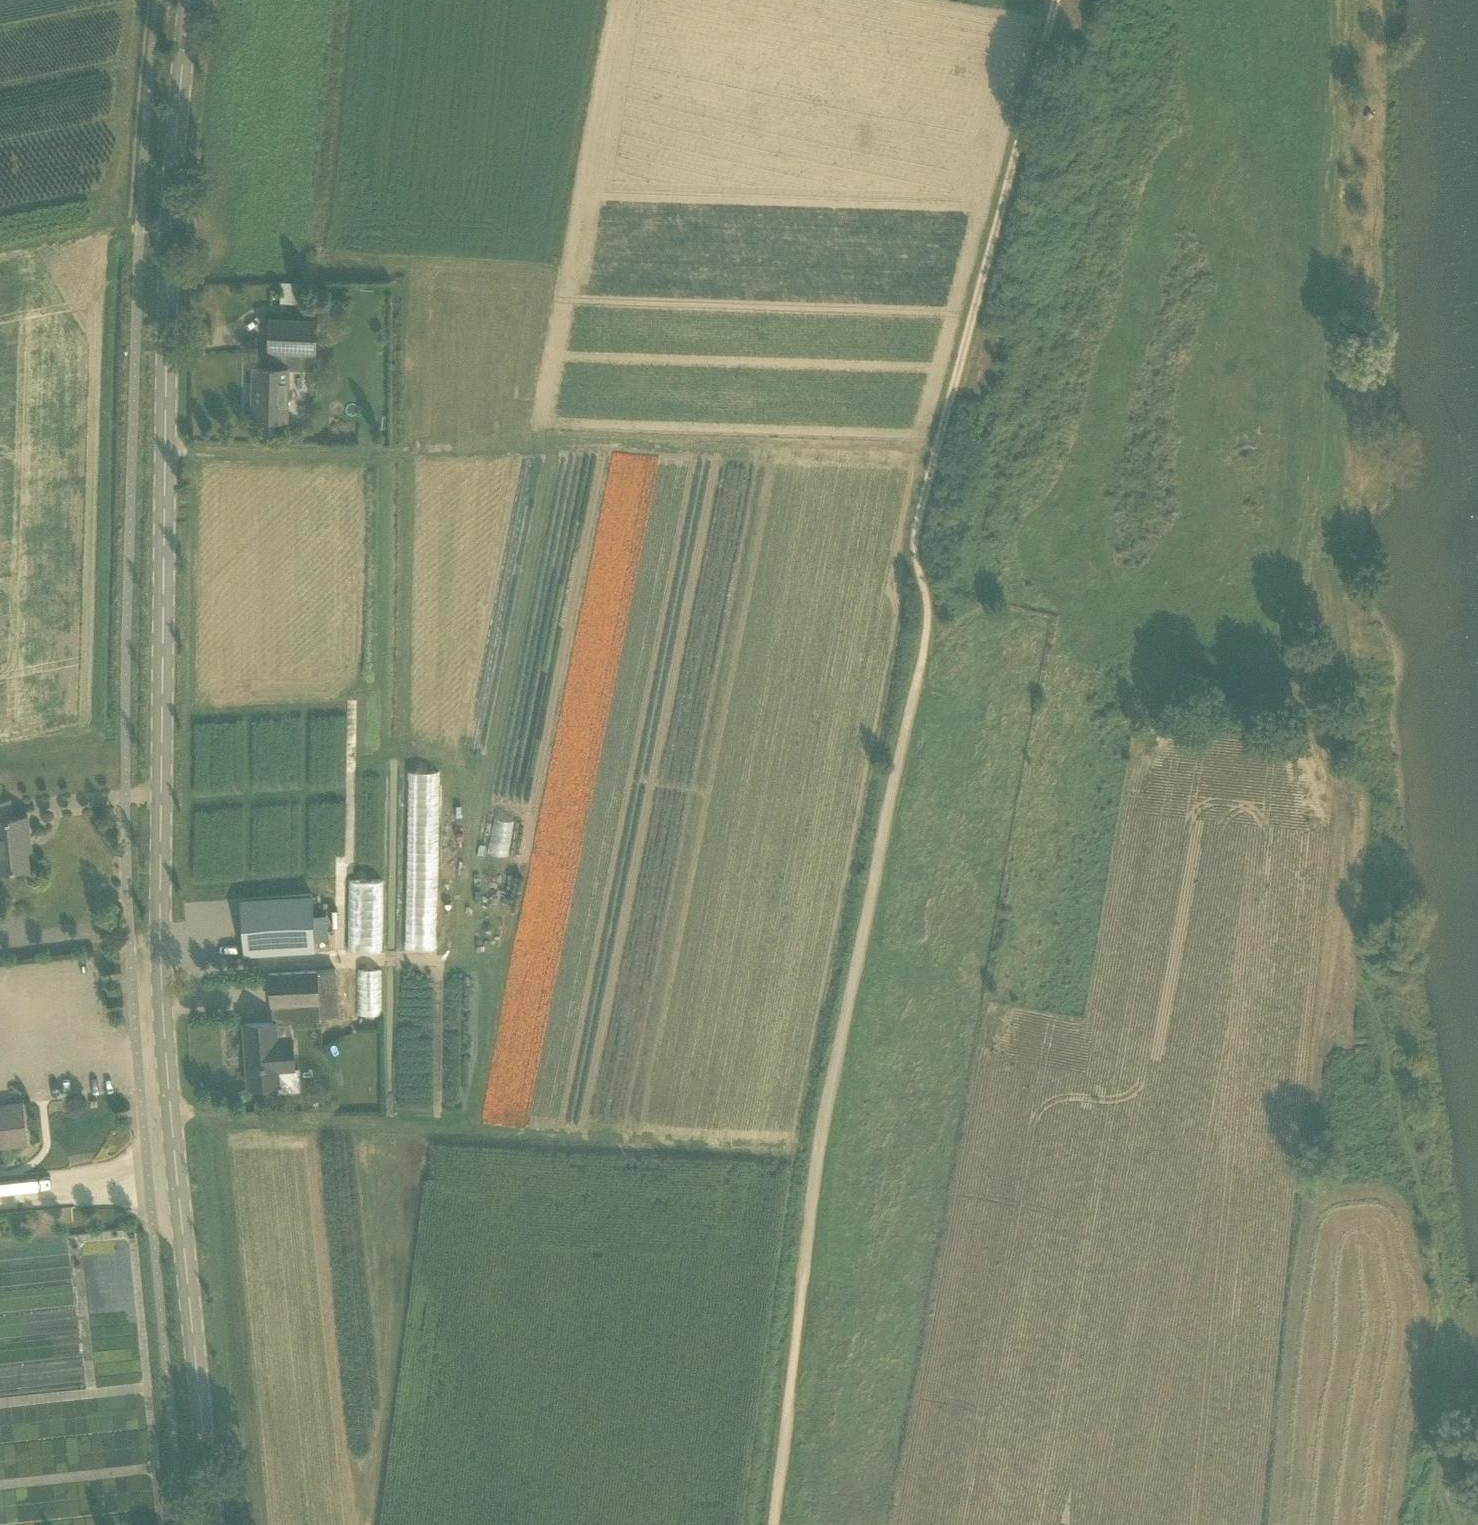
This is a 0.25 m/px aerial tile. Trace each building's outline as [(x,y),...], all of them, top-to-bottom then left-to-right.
[(318,353),(319,320),(269,318),(269,350),(271,350),(271,367),(255,367),(253,418),(290,419),(291,366),(289,366),(288,353),(318,353)] [(444,765),(407,764),(405,949),(441,949),(444,765)] [(0,871),(29,867),(27,841),(31,841),(28,815),(12,816),(10,799),(0,800),(0,871)] [(383,880),(350,879),(348,951),(383,950),(383,880)] [(318,897),(246,897),(246,953),(318,953),(318,897)] [(337,968),(319,969),(320,994),(338,992),(337,968)] [(382,968),(357,969),(357,1014),(382,1014),(382,968)] [(320,994),(319,969),(270,972),(273,1021),(276,1021),(322,1018),(320,994)] [(295,1038),(277,1039),(276,1021),(273,1021),(245,1023),(249,1087),(280,1085),(279,1071),(297,1070),(295,1038)] [(29,1144),(24,1102),(7,1104),(7,1106),(0,1107),(0,1105),(0,1147),(29,1144)]
